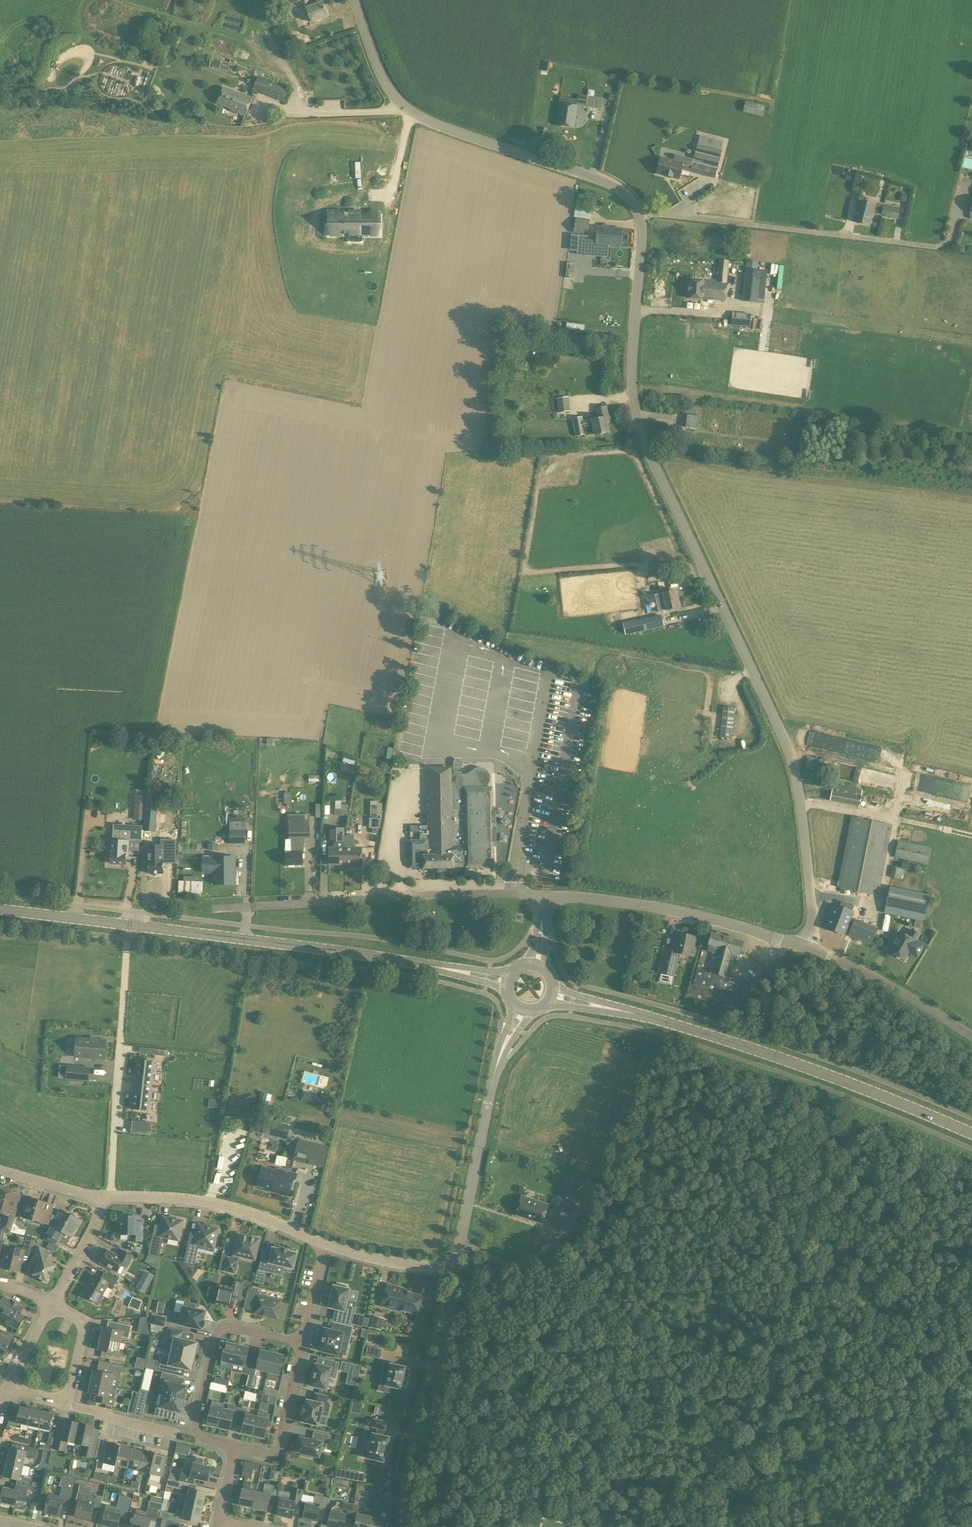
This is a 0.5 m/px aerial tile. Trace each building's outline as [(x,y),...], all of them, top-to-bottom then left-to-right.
[(306,9),(311,22),(327,16),(322,3),(312,7),(309,0),(286,0),(288,6),(300,2),(303,10),(306,9)] [(230,62),(211,59),(209,68),(228,72),(230,62)] [(253,89),(283,103),(288,91),(259,77),(253,89)] [(230,110),(245,116),(252,99),(223,87),(217,103),(230,109),(230,110)] [(574,128),(577,106),(602,110),(604,98),(579,95),(578,100),(560,98),(556,126),(574,128)] [(661,156),(656,174),(679,181),(682,168),(690,170),(690,172),(715,178),(723,150),(697,143),(693,159),(675,154),(673,160),(661,156)] [(870,226),(872,214),(897,220),(900,208),(883,204),(883,206),(875,204),(875,205),(857,201),(855,210),(856,211),(854,222),(870,226)] [(575,205),(574,218),(575,218),(574,233),(579,234),(577,250),(585,251),(591,211),(590,211),(591,206),(575,205)] [(330,213),(330,234),(348,234),(348,242),(362,242),(362,234),(378,234),(378,213),(330,213)] [(597,228),(596,245),(621,246),(622,229),(597,228)] [(717,282),(702,281),(692,280),(692,287),(684,286),(683,297),(690,297),(690,298),(725,302),(729,261),(719,260),(717,282)] [(746,269),(742,301),(757,303),(758,299),(764,300),(767,271),(746,269)] [(751,314),(732,312),(731,325),(750,327),(751,314)] [(567,323),(567,330),(585,331),(585,323),(567,323)] [(570,411),(568,397),(557,398),(559,413),(570,411)] [(585,437),(594,435),(608,432),(606,419),(609,419),(606,406),(595,408),(597,419),(592,420),(591,418),(583,420),(582,417),(572,418),(575,436),(584,435),(585,437)] [(696,429),(698,417),(687,415),(686,428),(696,429)] [(675,590),(663,593),(666,611),(679,608),(675,590)] [(626,625),(628,635),(666,626),(664,616),(626,625)] [(734,738),(735,706),(723,706),(722,738),(734,738)] [(411,832),(420,832),(420,841),(410,841),(411,867),(423,867),(423,868),(456,868),(456,867),(466,867),(494,867),(492,789),(487,785),(489,782),(490,780),(490,777),(490,774),(488,771),(486,769),(483,768),(481,767),(478,768),(475,768),(473,770),(471,772),(469,773),(467,774),(465,774),(450,774),(450,769),(430,769),(431,826),(410,826),(411,832)] [(833,784),(829,800),(859,806),(862,790),(833,784)] [(148,793),(144,831),(154,832),(158,794),(148,793)] [(145,820),(146,796),(134,795),(133,820),(145,820)] [(379,817),(379,801),(370,801),(370,817),(379,817)] [(348,816),(348,804),(341,804),(341,809),(335,809),(335,816),(348,816)] [(163,824),(173,824),(174,814),(163,814),(163,824)] [(292,839),(292,853),(287,853),(287,865),(303,865),(302,853),(304,853),(304,839),(310,839),(309,815),(289,815),(289,839),(292,839)] [(370,817),(370,828),(381,828),(381,818),(370,817)] [(892,825),(851,817),(837,887),(873,895),(874,886),(880,887),(892,825)] [(245,844),(245,818),(230,818),(230,844),(245,844)] [(113,824),(112,841),(110,863),(125,864),(125,855),(127,855),(128,843),(132,843),(132,842),(142,842),(142,826),(113,824)] [(334,842),(334,848),(329,848),(329,864),(344,865),(345,835),(344,828),(328,828),(328,842),(334,842)] [(361,848),(354,848),(354,835),(345,835),(344,865),(353,865),(353,868),(362,868),(361,848)] [(148,861),(148,874),(155,874),(155,876),(160,876),(161,874),(163,874),(164,862),(165,862),(165,864),(175,864),(176,840),(161,840),(161,845),(149,845),(149,853),(149,861),(148,861)] [(930,847),(898,840),(894,857),(927,864),(930,847)] [(214,858),(214,864),(207,865),(207,873),(215,873),(215,884),(234,884),(234,858),(214,858)] [(903,868),(892,866),(890,877),(902,879),(903,868)] [(185,880),(179,880),(179,893),(204,893),(204,881),(198,881),(198,876),(185,876),(185,880)] [(930,895),(889,887),(884,913),(925,922),(930,895)] [(829,913),(826,920),(828,921),(826,926),(843,933),(853,907),(844,903),(842,907),(835,904),(831,913),(829,913)] [(854,919),(848,935),(856,938),(866,942),(871,944),(878,928),(854,919)] [(904,959),(907,953),(917,959),(925,944),(916,939),(920,933),(912,929),(907,937),(900,932),(890,951),(904,959)] [(674,977),(680,953),(696,957),(698,948),(693,947),(696,937),(677,933),(675,941),(674,941),(672,951),(664,949),(658,973),(661,974),(674,977)] [(736,960),(737,955),(739,955),(739,954),(744,956),(745,952),(746,951),(740,949),(742,942),(711,933),(708,948),(700,946),(688,992),(723,1002),(742,990),(729,977),(733,959),(736,960)] [(107,1042),(77,1041),(76,1059),(106,1061),(107,1042)] [(137,1060),(135,1075),(137,1075),(136,1084),(151,1086),(154,1062),(137,1060)] [(91,1070),(69,1068),(68,1081),(91,1083),(91,1070)] [(306,1073),(305,1081),(319,1083),(320,1075),(306,1073)] [(133,1093),(131,1108),(149,1110),(151,1086),(136,1084),(135,1093),(133,1093)] [(303,1091),(300,1105),(313,1108),(316,1094),(303,1091)] [(267,1111),(265,1119),(273,1121),(275,1113),(267,1111)] [(279,1114),(277,1121),(290,1125),(292,1117),(279,1114)] [(134,1120),(133,1132),(154,1133),(154,1121),(134,1120)] [(293,1161),(323,1168),(328,1146),(298,1139),(293,1161)] [(275,1163),(287,1166),(289,1157),(278,1154),(275,1163)] [(296,1174),(276,1169),(276,1171),(262,1167),(257,1186),(270,1190),(269,1191),(290,1196),(296,1174)] [(550,1221),(565,1225),(581,1179),(565,1174),(550,1221)] [(4,1214),(0,1229),(10,1231),(12,1223),(20,1195),(10,1193),(11,1192),(5,1190),(5,1191),(0,1190),(0,1212),(4,1214)] [(548,1204),(521,1196),(515,1215),(541,1223),(548,1204)] [(28,1198),(22,1217),(43,1223),(47,1209),(40,1207),(41,1202),(28,1198)] [(61,1210),(52,1226),(47,1234),(50,1236),(47,1239),(56,1244),(58,1241),(59,1242),(64,1233),(71,1237),(80,1221),(61,1210)] [(143,1226),(137,1226),(137,1217),(121,1217),(121,1234),(130,1234),(130,1242),(143,1242),(143,1226)] [(179,1241),(183,1221),(163,1217),(160,1234),(154,1232),(149,1255),(160,1257),(164,1238),(179,1241)] [(10,1231),(10,1232),(18,1234),(19,1228),(15,1223),(12,1223),(10,1231)] [(195,1265),(199,1245),(205,1247),(206,1244),(215,1246),(219,1229),(199,1225),(195,1241),(189,1240),(184,1262),(195,1265)] [(260,1240),(260,1239),(259,1238),(259,1239),(239,1234),(238,1234),(233,1255),(235,1255),(234,1258),(227,1257),(224,1270),(235,1273),(239,1256),(246,1258),(247,1254),(256,1256),(260,1240)] [(26,1236),(24,1245),(23,1248),(30,1249),(33,1237),(26,1236)] [(8,1246),(3,1267),(9,1269),(10,1269),(10,1271),(14,1272),(16,1270),(20,1271),(23,1255),(24,1250),(23,1250),(16,1248),(8,1246)] [(30,1262),(38,1266),(33,1275),(47,1282),(56,1265),(49,1261),(53,1254),(39,1246),(30,1262)] [(293,1268),(297,1253),(288,1251),(288,1250),(282,1248),(281,1249),(273,1247),(271,1254),(263,1252),(259,1270),(273,1273),(275,1264),(293,1268)] [(123,1249),(119,1256),(108,1251),(101,1264),(118,1273),(122,1265),(127,1268),(134,1256),(123,1249)] [(155,1276),(146,1271),(137,1288),(146,1293),(155,1276)] [(258,1271),(256,1281),(265,1284),(267,1273),(258,1271)] [(104,1272),(101,1278),(94,1275),(89,1285),(90,1286),(85,1296),(99,1304),(108,1286),(113,1288),(118,1279),(104,1272)] [(211,1297),(214,1298),(212,1304),(232,1308),(235,1299),(240,1300),(245,1281),(234,1278),(232,1288),(217,1284),(216,1290),(213,1289),(211,1297)] [(331,1300),(329,1307),(337,1309),(336,1315),(352,1318),(354,1309),(345,1307),(350,1289),(346,1289),(347,1286),(338,1284),(337,1287),(334,1286),(332,1293),(331,1293),(330,1299),(331,1300)] [(388,1285),(382,1305),(400,1310),(400,1309),(417,1313),(418,1311),(419,1311),(420,1310),(422,1306),(421,1305),(419,1304),(422,1296),(405,1291),(406,1290),(388,1285)] [(281,1301),(259,1296),(259,1292),(248,1290),(246,1299),(257,1301),(254,1313),(277,1319),(281,1301)] [(0,1303),(0,1321),(11,1327),(12,1326),(18,1329),(24,1316),(13,1310),(18,1303),(4,1296),(0,1303)] [(134,1297),(130,1306),(140,1309),(143,1300),(134,1297)] [(204,1311),(194,1309),(195,1304),(187,1302),(186,1307),(183,1306),(182,1314),(176,1313),(174,1321),(180,1323),(179,1324),(200,1329),(201,1326),(203,1327),(204,1321),(202,1321),(204,1311)] [(167,1317),(152,1314),(150,1324),(164,1327),(167,1317)] [(357,1324),(367,1326),(369,1318),(359,1315),(357,1324)] [(387,1319),(374,1315),(370,1327),(381,1330),(382,1327),(384,1328),(387,1319)] [(121,1343),(123,1337),(128,1338),(131,1326),(115,1322),(113,1330),(104,1328),(101,1339),(121,1343)] [(338,1331),(324,1328),(319,1350),(338,1355),(343,1334),(350,1336),(353,1326),(339,1323),(338,1331)] [(174,1343),(172,1351),(194,1356),(195,1350),(197,1351),(199,1344),(197,1344),(197,1343),(182,1339),(183,1331),(169,1328),(166,1341),(174,1343)] [(3,1356),(4,1355),(5,1355),(7,1355),(9,1350),(8,1349),(8,1348),(11,1342),(0,1335),(0,1355),(3,1356)] [(120,1349),(121,1343),(101,1339),(99,1350),(111,1353),(110,1359),(123,1362),(126,1350),(120,1349)] [(226,1362),(233,1364),(238,1344),(226,1342),(221,1366),(225,1367),(226,1362)] [(243,1371),(249,1372),(252,1360),(246,1358),(249,1347),(238,1344),(233,1364),(244,1367),(243,1371)] [(382,1350),(368,1347),(366,1355),(380,1358),(382,1350)] [(256,1369),(268,1372),(272,1352),(261,1350),(258,1361),(252,1360),(249,1372),(255,1374),(256,1369)] [(193,1362),(194,1356),(172,1351),(170,1360),(162,1358),(159,1371),(173,1374),(175,1366),(191,1370),(191,1369),(193,1369),(195,1363),(193,1362)] [(284,1355),(272,1352),(268,1372),(279,1375),(284,1355)] [(136,1368),(146,1369),(148,1358),(138,1357),(136,1368)] [(313,1378),(311,1386),(326,1389),(331,1369),(337,1370),(339,1363),(327,1360),(326,1367),(316,1364),(314,1372),(313,1372),(312,1378),(313,1378)] [(358,1366),(343,1362),(341,1370),(356,1374),(358,1366)] [(390,1387),(401,1389),(402,1381),(403,1381),(404,1375),(406,1367),(390,1363),(390,1364),(384,1362),(382,1371),(388,1372),(386,1384),(380,1383),(379,1390),(389,1393),(390,1387)] [(112,1386),(118,1387),(122,1366),(109,1363),(107,1374),(94,1371),(91,1382),(112,1386)] [(143,1380),(141,1389),(149,1391),(151,1382),(154,1370),(146,1368),(143,1380)] [(166,1382),(163,1394),(184,1399),(187,1386),(177,1384),(178,1377),(163,1374),(161,1381),(166,1382)] [(215,1377),(214,1383),(228,1386),(229,1380),(215,1377)] [(117,1393),(110,1392),(112,1386),(91,1382),(89,1394),(91,1394),(90,1400),(114,1406),(117,1393)] [(181,1412),(184,1399),(163,1394),(160,1407),(157,1406),(155,1415),(174,1419),(176,1411),(181,1412)] [(304,1407),(302,1414),(304,1414),(303,1421),(302,1421),(302,1422),(303,1422),(317,1425),(318,1425),(318,1424),(321,1414),(324,1415),(328,1413),(331,1398),(332,1397),(331,1397),(317,1394),(316,1394),(314,1402),(308,1400),(307,1400),(307,1401),(306,1407),(304,1407)] [(207,1425),(218,1428),(223,1408),(217,1407),(218,1402),(212,1400),(207,1425)] [(355,1401),(352,1410),(361,1412),(363,1403),(355,1401)] [(232,1419),(238,1420),(241,1408),(228,1405),(227,1409),(223,1408),(218,1428),(230,1430),(232,1419)] [(16,1423),(28,1426),(32,1407),(27,1406),(27,1408),(20,1407),(16,1423)] [(386,1415),(387,1408),(375,1406),(374,1413),(386,1415)] [(28,1426),(39,1429),(43,1412),(36,1410),(37,1408),(32,1407),(28,1426)] [(241,1433),(253,1436),(258,1416),(247,1413),(248,1409),(241,1408),(238,1420),(244,1422),(241,1433)] [(49,1413),(43,1412),(39,1429),(50,1431),(51,1430),(52,1431),(52,1432),(50,1432),(47,1444),(46,1445),(40,1444),(39,1449),(51,1451),(57,1422),(53,1421),(55,1412),(49,1411),(49,1413)] [(263,1417),(258,1416),(253,1436),(264,1438),(270,1414),(264,1412),(263,1417)] [(367,1458),(384,1462),(386,1453),(388,1446),(387,1446),(390,1437),(383,1435),(384,1430),(385,1430),(387,1422),(374,1418),(372,1427),(378,1428),(377,1434),(372,1433),(371,1440),(365,1439),(363,1450),(368,1451),(367,1458)] [(66,1451),(68,1442),(76,1443),(80,1423),(66,1420),(65,1422),(59,1420),(52,1448),(66,1451)] [(100,1429),(94,1428),(94,1426),(80,1423),(76,1443),(82,1445),(80,1455),(94,1458),(100,1429)] [(312,1439),(299,1437),(296,1452),(303,1453),(302,1456),(312,1458),(313,1456),(319,1457),(321,1450),(324,1451),(325,1443),(329,1444),(331,1435),(314,1431),(312,1439)] [(12,1440),(24,1443),(25,1437),(13,1435),(12,1440)] [(115,1466),(120,1446),(120,1445),(108,1442),(103,1463),(115,1466)] [(10,1448),(7,1463),(23,1467),(25,1457),(35,1459),(38,1448),(25,1445),(24,1452),(10,1448)] [(131,1449),(120,1446),(115,1466),(127,1468),(131,1449)] [(143,1451),(131,1449),(127,1468),(138,1471),(143,1451)] [(154,1454),(143,1451),(138,1471),(150,1474),(154,1454)] [(154,1454),(150,1474),(162,1477),(167,1457),(154,1454)] [(181,1469),(178,1481),(190,1484),(192,1484),(193,1478),(206,1482),(210,1467),(204,1466),(205,1462),(203,1459),(197,1457),(195,1458),(191,1471),(181,1469)] [(244,1466),(242,1476),(251,1478),(253,1469),(259,1470),(260,1464),(245,1461),(243,1461),(242,1461),(241,1463),(241,1465),(242,1466),(244,1466)] [(17,1480),(15,1485),(28,1488),(28,1487),(29,1487),(32,1477),(21,1474),(23,1467),(7,1463),(4,1477),(17,1480)] [(72,1469),(71,1473),(88,1478),(89,1474),(72,1469)] [(345,1479),(347,1470),(337,1469),(336,1477),(345,1479)] [(189,1489),(190,1484),(178,1481),(168,1479),(167,1485),(182,1489),(181,1493),(188,1495),(186,1504),(202,1508),(206,1493),(189,1489)] [(256,1492),(250,1491),(251,1483),(244,1482),(243,1489),(239,1505),(253,1508),(256,1492)] [(265,1483),(263,1493),(256,1492),(253,1508),(266,1512),(269,1501),(275,1502),(278,1486),(265,1483)] [(91,1521),(94,1507),(100,1508),(102,1496),(89,1493),(91,1487),(80,1484),(76,1502),(78,1502),(75,1517),(91,1521)] [(15,1485),(14,1490),(3,1488),(0,1503),(15,1506),(16,1505),(23,1507),(28,1488),(15,1485)] [(60,1496),(46,1493),(44,1502),(47,1503),(45,1512),(60,1516),(62,1507),(68,1508),(72,1489),(62,1487),(60,1496)] [(276,1502),(280,1503),(277,1515),(292,1518),(293,1513),(299,1514),(304,1490),(294,1488),(293,1493),(279,1490),(276,1502)] [(317,1522),(321,1508),(326,1509),(328,1497),(316,1494),(314,1505),(306,1503),(303,1519),(317,1522)] [(120,1516),(126,1517),(131,1498),(120,1495),(117,1507),(107,1504),(102,1525),(109,1526),(118,1526),(120,1516)] [(351,1517),(354,1504),(355,1498),(344,1495),(342,1508),(335,1507),(332,1508),(332,1511),(331,1511),(328,1526),(331,1526),(344,1526),(346,1516),(351,1517)] [(150,1520),(156,1521),(159,1510),(161,1510),(163,1499),(151,1496),(147,1512),(137,1509),(133,1526),(149,1526),(150,1520)] [(186,1504),(184,1510),(177,1509),(176,1514),(161,1510),(159,1517),(175,1521),(176,1516),(183,1518),(182,1519),(199,1522),(202,1508),(186,1504)] [(358,1514),(360,1505),(354,1504),(351,1517),(356,1519),(354,1526),(369,1526),(373,1507),(366,1506),(364,1515),(358,1514)] [(377,1518),(379,1509),(373,1507),(369,1526),(383,1526),(385,1520),(377,1518)] [(181,1523),(175,1521),(159,1517),(157,1526),(180,1526),(181,1523)]
